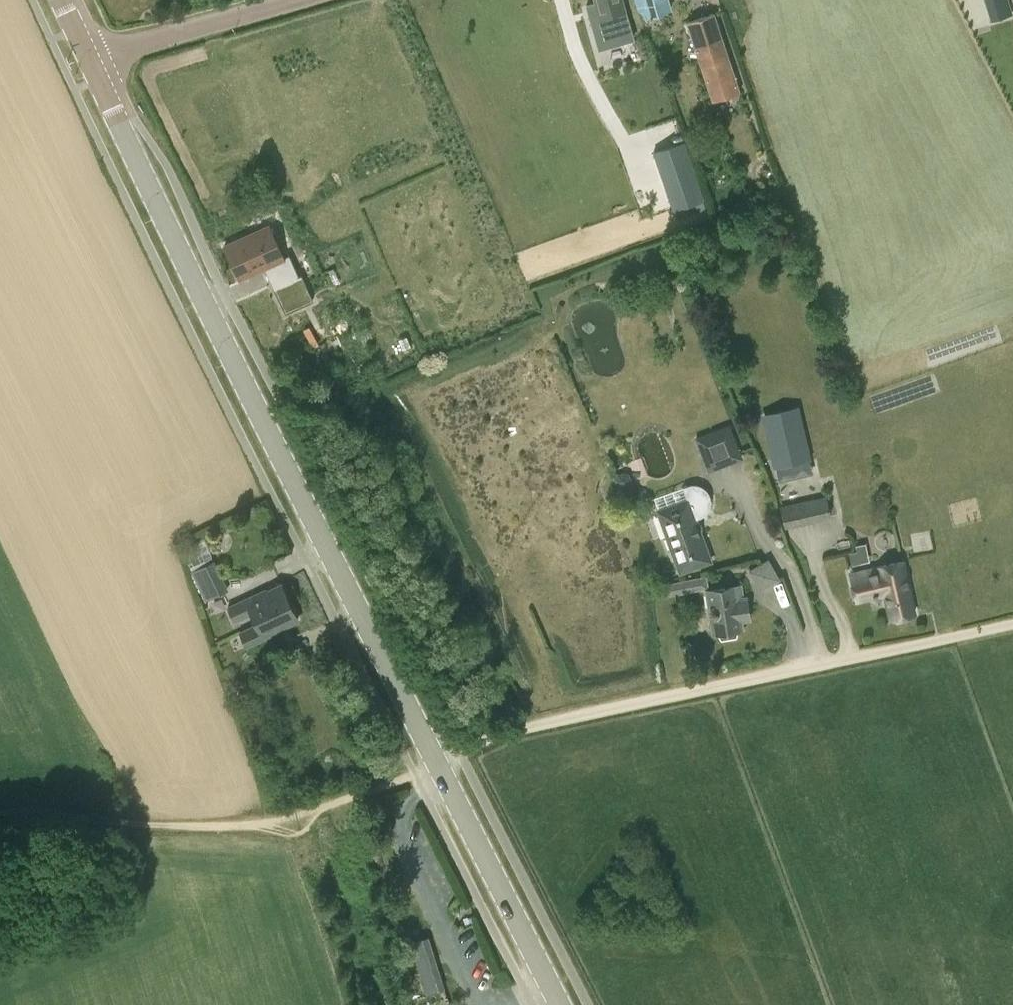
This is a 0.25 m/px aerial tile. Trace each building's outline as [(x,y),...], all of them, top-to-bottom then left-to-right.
[(621,0),(596,0),(596,3),(594,4),(598,20),(624,13),(621,0)] [(646,17),(671,10),(669,0),(641,0),(646,17)] [(686,21),(712,101),(741,91),(715,11),(686,21)] [(703,198),(683,140),(653,151),(672,208),(703,198)] [(269,226),(224,246),(239,279),(264,268),(285,312),(312,299),(301,275),(298,276),(288,255),(283,258),(269,226)] [(776,464),(802,458),(801,452),(807,451),(797,408),(764,415),(774,457),(776,464)] [(695,438),(709,472),(744,458),(730,424),(695,438)] [(694,519),(701,517),(707,512),(711,506),(711,499),(708,492),(703,487),(697,484),(689,484),(683,487),(689,507),(661,517),(667,536),(682,578),(711,568),(694,519)] [(775,502),(779,527),(831,518),(827,494),(775,502)] [(202,538),(180,547),(189,568),(211,559),(202,538)] [(842,567),(843,571),(868,565),(863,545),(824,554),(827,570),(842,567)] [(748,570),(760,590),(780,578),(769,558),(748,570)] [(214,559),(191,569),(205,600),(228,590),(214,559)] [(914,612),(902,562),(851,575),(857,600),(884,593),(890,618),(914,612)] [(705,588),(709,587),(706,574),(664,583),(666,596),(705,588)] [(252,613),(254,618),(290,602),(281,584),(260,593),(259,591),(228,606),(235,621),(252,613)] [(736,637),(738,630),(743,629),(741,621),(749,619),(745,598),(742,598),(740,586),(706,592),(714,634),(718,633),(721,639),(736,637)] [(298,619),(290,602),(254,618),(257,624),(240,632),(247,646),(278,631),(277,629),(298,619)] [(422,996),(443,989),(426,935),(405,941),(422,996)]
